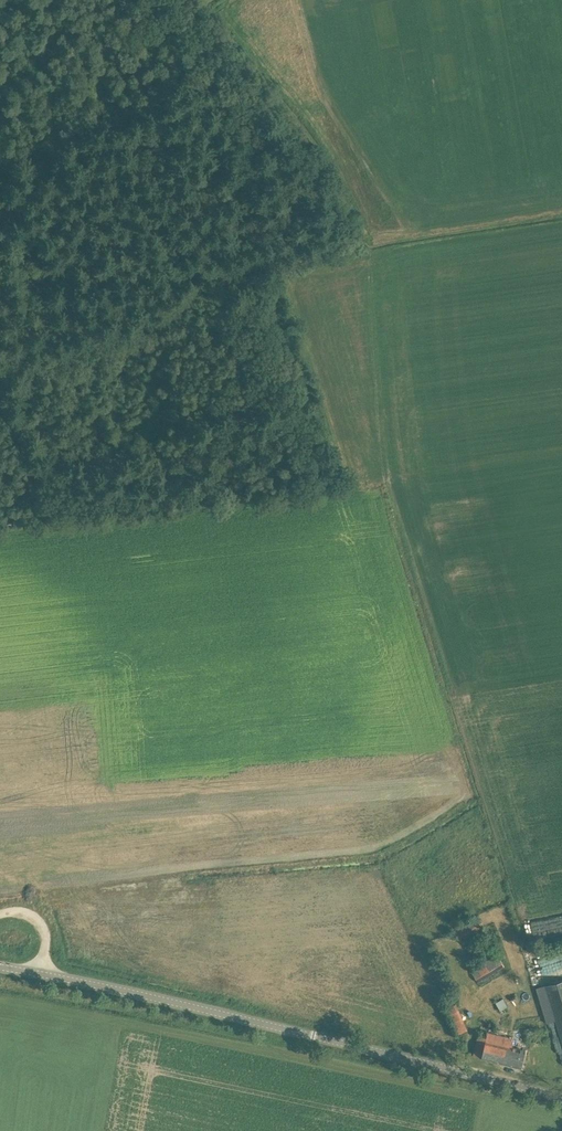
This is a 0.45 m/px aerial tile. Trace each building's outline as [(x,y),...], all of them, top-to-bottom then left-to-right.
[(542,973),(561,968),(561,953),(539,959),(542,973)] [(470,970),(478,982),(504,966),(496,954),(470,970)] [(545,985),(561,1043),(561,980),(545,985)] [(446,1008),(457,1034),(467,1030),(455,1004),(446,1008)] [(481,1057),(481,1058),(521,1067),(524,1057),(525,1050),(512,1047),(513,1039),(487,1032),(486,1037),(478,1035),(473,1055),(481,1057)]
